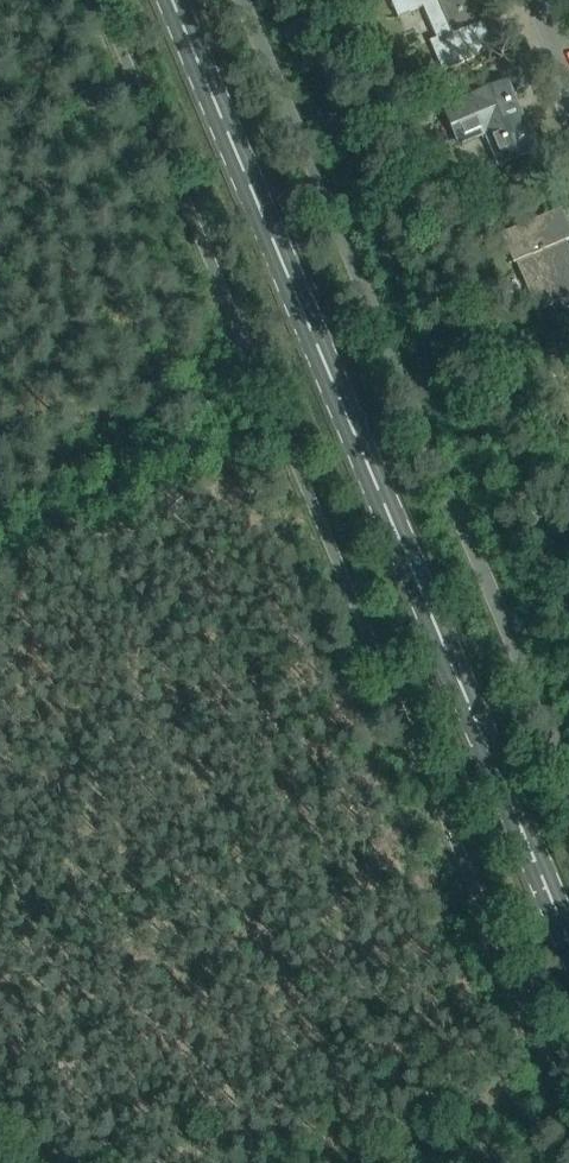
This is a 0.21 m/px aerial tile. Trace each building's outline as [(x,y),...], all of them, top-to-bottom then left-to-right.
[(477,56),(465,29),(482,22),(473,0),(391,0),(398,17),(438,0),(451,31),(430,41),(443,71),(455,66),(477,56)] [(507,80),(486,90),(443,108),(459,145),(484,135),(497,166),(537,149),(507,80)] [(401,102),(393,105),(400,121),(408,118),(401,102)] [(565,241),(568,240),(568,226),(562,209),(540,218),(502,234),(514,262),(519,260),(539,309),(560,300),(564,309),(565,309),(561,300),(568,296),(568,254),(566,256),(561,243),(565,241)]
